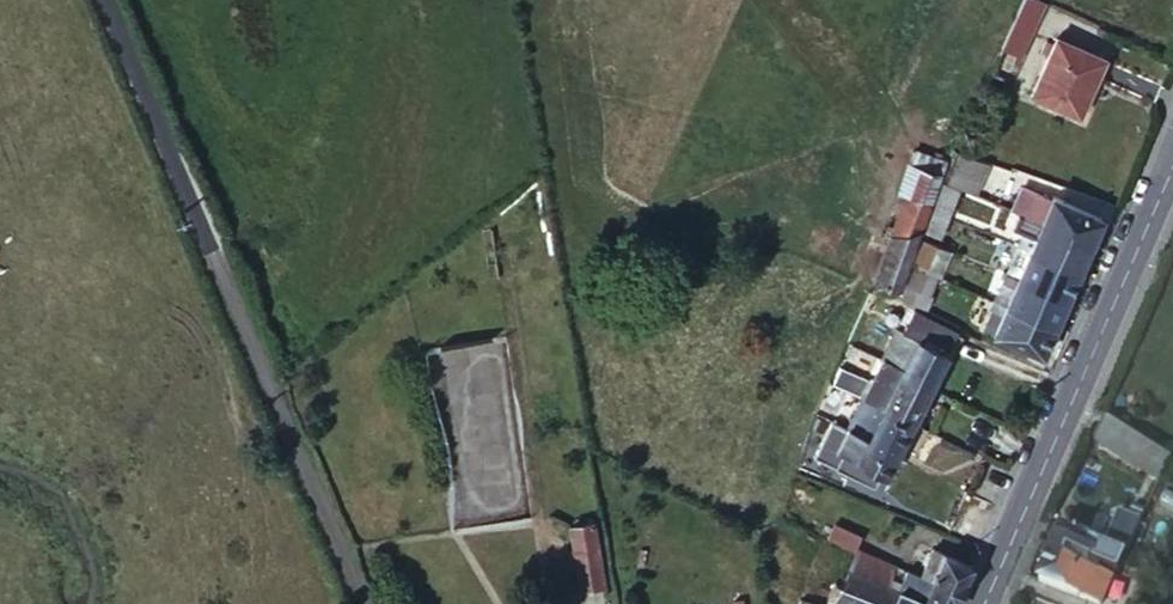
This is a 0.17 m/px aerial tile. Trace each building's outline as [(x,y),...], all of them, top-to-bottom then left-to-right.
[(1005,50),(1016,55),(1023,59),(1048,5),(1036,0),(1028,0),(1005,50)] [(1124,4),(1139,11),(1144,0),(1125,0),(1124,4)] [(1093,51),(1059,35),(1032,93),(1066,108),(1093,51)] [(1005,50),(1001,49),(991,72),(1006,78),(1016,55),(1005,50)] [(888,107),(884,122),(899,126),(904,111),(888,107)] [(884,122),(880,132),(896,137),(899,126),(884,122)] [(964,190),(975,194),(988,162),(960,152),(948,183),(964,190)] [(943,180),(908,166),(898,194),(904,196),(874,278),(900,289),(943,180)] [(933,215),(950,221),(964,190),(948,183),(945,182),(933,215)] [(1043,218),(1052,197),(1022,184),(1013,206),(1043,218)] [(1042,220),(1090,241),(1101,217),(1053,196),(1052,197),(1043,218),(1042,220)] [(1015,224),(1036,233),(1041,224),(1020,214),(1015,224)] [(939,246),(950,221),(933,215),(923,239),(939,246)] [(1029,250),(1077,271),(1090,241),(1042,220),(1041,224),(1036,233),(1029,250)] [(846,243),(819,235),(832,261),(846,243)] [(951,255),(925,244),(916,266),(942,277),(951,255)] [(1017,277),(1029,250),(1017,246),(1004,272),(1009,273),(1017,277)] [(1066,297),(1077,271),(1029,250),(1017,277),(1066,297)] [(925,308),(938,278),(915,269),(904,299),(925,308)] [(1014,284),(1017,277),(1009,273),(1006,281),(1014,284)] [(1055,324),(1066,297),(1017,277),(1014,284),(1006,303),(1055,324)] [(870,297),(849,343),(867,352),(888,305),(870,297)] [(978,325),(993,332),(1006,303),(990,298),(978,325)] [(1043,353),(1055,324),(1006,303),(993,332),(1043,353)] [(904,332),(943,352),(953,331),(915,312),(904,332)] [(884,361),(931,385),(946,353),(943,352),(904,332),(900,330),(884,361)] [(913,421),(931,385),(884,361),(875,380),(866,399),(913,421)] [(845,365),(835,384),(866,399),(875,380),(845,365)] [(897,453),(913,421),(866,399),(850,429),(869,439),(868,444),(894,458),(897,453)] [(1115,424),(1104,447),(1161,485),(1172,461),(1115,424)] [(869,439),(850,429),(848,433),(833,425),(817,457),(847,472),(877,486),(884,472),(887,473),(894,458),(868,444),(869,439)] [(943,435),(941,441),(970,455),(972,449),(943,435)] [(1126,515),(1109,549),(1102,567),(1119,574),(1143,524),(1126,515)] [(605,582),(594,521),(573,525),(584,586),(605,582)] [(856,552),(857,549),(861,538),(833,525),(827,538),(856,552)] [(1058,530),(1048,555),(1079,567),(1082,559),(1102,567),(1109,549),(1058,530)] [(856,552),(850,567),(872,577),(888,584),(896,565),(857,549),(856,552)] [(933,576),(958,587),(967,563),(944,553),(940,561),(933,576)] [(932,578),(933,576),(940,561),(929,555),(920,573),(932,578)] [(1079,567),(1048,555),(1037,580),(1089,599),(1098,576),(1079,567)] [(1082,559),(1079,567),(1098,576),(1102,567),(1082,559)] [(827,598),(834,601),(844,579),(850,567),(842,563),(827,598)] [(919,575),(896,565),(888,584),(900,589),(912,594),(919,575)] [(850,567),(844,579),(866,589),(872,577),(850,567)] [(935,603),(951,603),(958,587),(933,576),(932,578),(923,599),(935,603)] [(1098,576),(1089,599),(1100,603),(1109,582),(1098,576)] [(895,601),(900,589),(888,584),(872,577),(866,589),(895,601)] [(923,599),(915,595),(912,594),(900,589),(895,601),(866,589),(844,579),(834,601),(841,603),(935,603),(923,599)]
